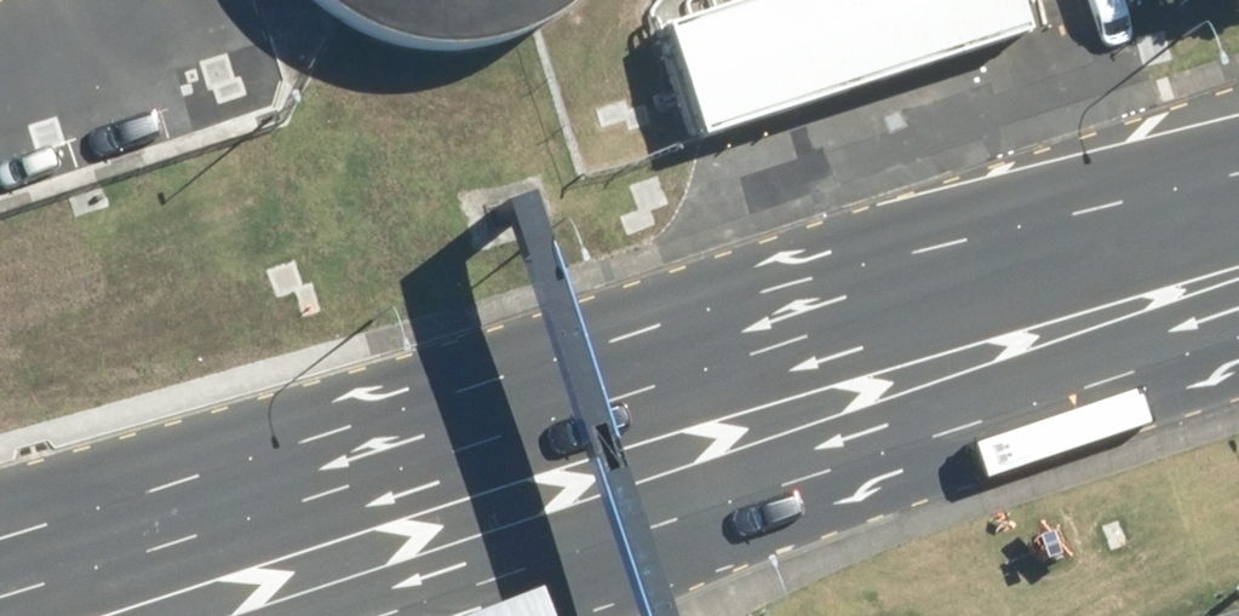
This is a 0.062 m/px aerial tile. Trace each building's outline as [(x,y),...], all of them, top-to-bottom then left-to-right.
[(511,39),(568,9),(576,0),(320,0),(341,19),(395,43),(453,50),(511,39)] [(664,35),(700,140),(1027,29),(1017,0),(767,0),(664,35)]
